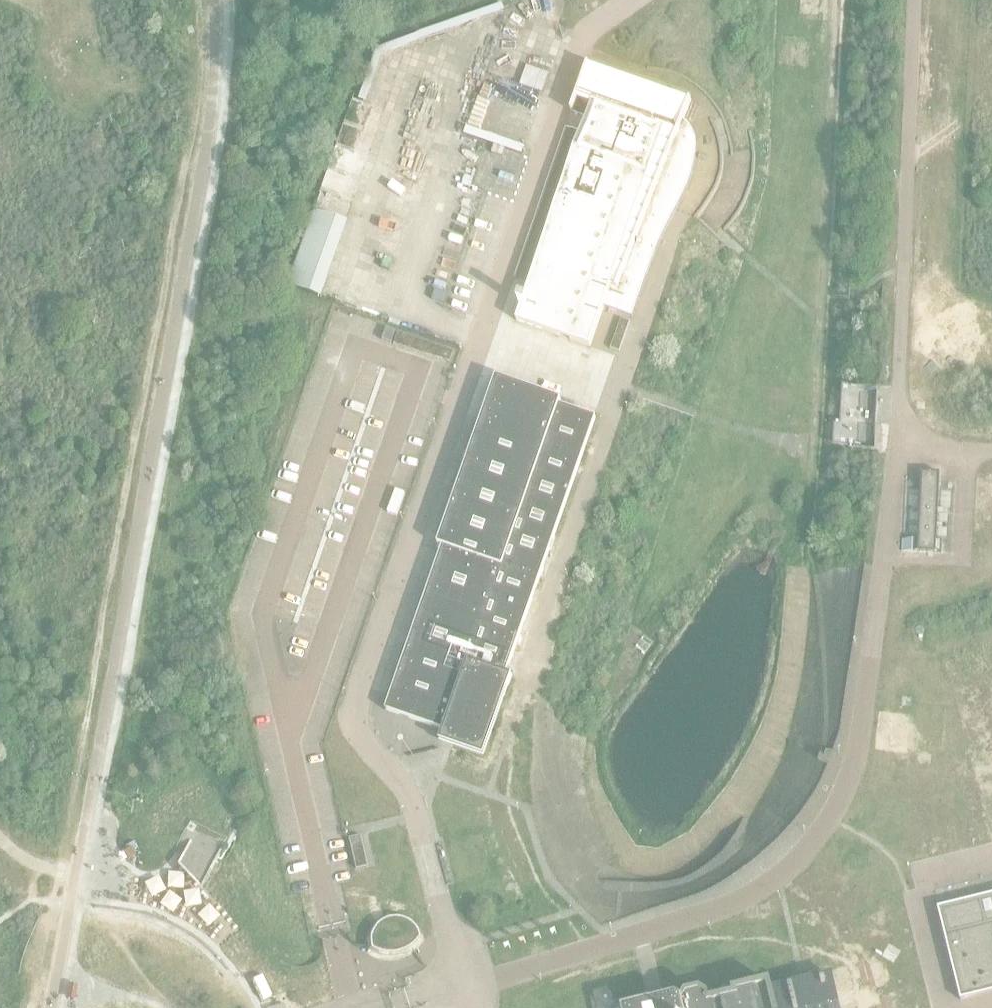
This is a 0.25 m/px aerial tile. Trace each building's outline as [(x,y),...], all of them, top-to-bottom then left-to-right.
[(684,197),(689,183),(693,168),(696,154),(696,148),(696,145),(695,138),(693,132),(689,126),(684,121),(691,101),(689,100),(686,110),(674,105),(676,100),(675,100),(593,71),(593,72),(592,71),(582,102),(583,102),(583,103),(592,106),(582,134),(516,322),(590,347),(604,308),(632,318),(652,263),(661,240),(673,217),(676,210),(684,197)] [(395,333),(385,329),(381,341),(391,344),(395,333)] [(506,675),(596,418),(560,406),(561,401),(496,379),(438,546),(442,548),(386,711),(444,731),(440,742),(453,746),(483,757),(505,697),(508,687),(511,677),(506,675)] [(834,423),(834,449),(863,450),(865,388),(842,387),(841,423),(834,423)] [(936,542),(940,474),(921,473),(918,540),(902,539),(902,552),(941,554),(942,543),(936,542)] [(180,859),(179,862),(203,888),(225,845),(195,830),(190,841),(182,855),(180,859)] [(367,867),(360,835),(348,838),(355,869),(367,867)] [(135,847),(122,854),(125,859),(128,864),(135,862),(135,857),(135,851),(135,847)] [(974,900),(974,902),(969,903),(943,910),(942,908),(938,909),(961,1001),(965,1000),(964,994),(969,993),(991,987),(991,895),(974,900)] [(424,937),(423,935),(422,932),(421,930),(419,927),(415,922),(411,919),(405,916),(401,914),(397,914),(393,914),(390,914),(386,915),(384,916),(380,918),(375,921),(374,922),(372,924),(371,926),(369,928),(368,930),(367,932),(366,936),(365,938),(365,942),(365,944),(365,947),(367,953),(369,955),(373,957),(375,958),(381,960),(383,961),(386,961),(389,961),(394,961),(398,960),(403,959),(407,957),(410,955),(414,953),(418,949),(419,947),(423,943),(424,940),(424,937)] [(831,976),(777,990),(776,985),(771,986),(770,984),(733,993),(734,997),(710,1003),(708,998),(709,998),(708,997),(707,997),(701,993),(700,993),(687,996),(686,997),(682,1003),(678,1001),(678,1000),(676,999),(673,999),(673,1000),(664,1002),(650,1005),(648,1005),(637,1007),(636,1003),(635,1003),(635,1004),(626,1006),(624,1006),(625,1007),(839,1007),(831,976)] [(76,986),(68,985),(66,999),(74,1000),(76,986)]
